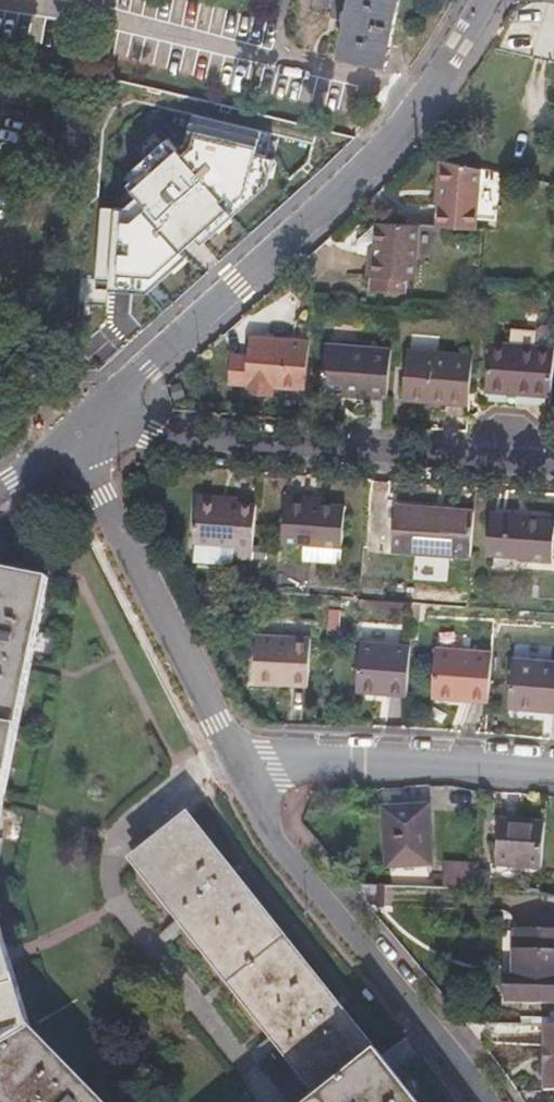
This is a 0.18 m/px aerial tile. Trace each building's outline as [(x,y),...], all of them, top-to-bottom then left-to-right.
[(384,69),(398,0),(348,0),(337,59),(384,69)] [(255,117),(186,100),(165,187),(228,203),(244,136),(251,132),(255,117)] [(479,170),(440,161),(437,193),(441,194),(438,230),(474,233),(479,170)] [(185,216),(140,205),(136,221),(181,232),(185,216)] [(173,265),(181,232),(136,221),(122,280),(147,286),(155,260),(173,265)] [(375,251),(376,227),(358,246),(358,251),(369,251),(375,251)] [(414,286),(418,229),(376,227),(375,251),(375,265),(368,264),(367,282),(374,282),(372,297),(405,299),(406,285),(414,286)] [(155,260),(147,286),(153,287),(159,266),(172,270),(173,265),(155,260)] [(112,376),(114,325),(81,324),(79,375),(112,376)] [(303,392),(307,343),(248,340),(246,357),(245,388),(248,389),(247,398),(268,399),(270,391),(303,392)] [(553,357),(553,349),(490,346),(486,395),(551,399),(553,357)] [(385,402),(388,354),(322,348),(318,396),(385,402)] [(400,404),(465,410),(469,358),(403,354),(400,404)] [(245,388),(246,357),(231,356),(230,387),(245,388)] [(252,560),(256,507),(237,507),(219,506),(220,499),(197,498),(193,543),(233,546),(232,560),(252,560)] [(343,513),(323,512),(310,511),(311,507),(284,505),(281,549),(342,554),(343,513)] [(392,555),(471,559),(474,513),(395,507),(392,555)] [(531,520),(516,520),(516,515),(490,513),(487,554),(552,558),(553,521),(553,520),(531,520)] [(36,584),(0,576),(0,769),(36,584)] [(256,687),(311,689),(312,644),(258,641),(256,687)] [(409,698),(412,648),(362,646),(358,694),(409,698)] [(492,701),(495,651),(438,648),(434,698),(492,701)] [(553,712),(553,664),(511,661),(507,709),(553,712)] [(387,868),(430,867),(427,809),(384,812),(387,868)] [(184,820),(129,863),(316,1101),(407,1101),(184,820)] [(493,866),(540,870),(542,827),(495,823),(493,866)] [(513,981),(507,980),(506,1001),(553,1003),(553,936),(536,936),(515,935),(514,968),(523,968),(523,982),(513,981)] [(21,1033),(0,962),(0,1101),(88,1101),(21,1033)] [(514,968),(513,981),(523,982),(523,968),(514,968)] [(542,1028),(540,1092),(553,1092),(553,1028),(542,1028)]
